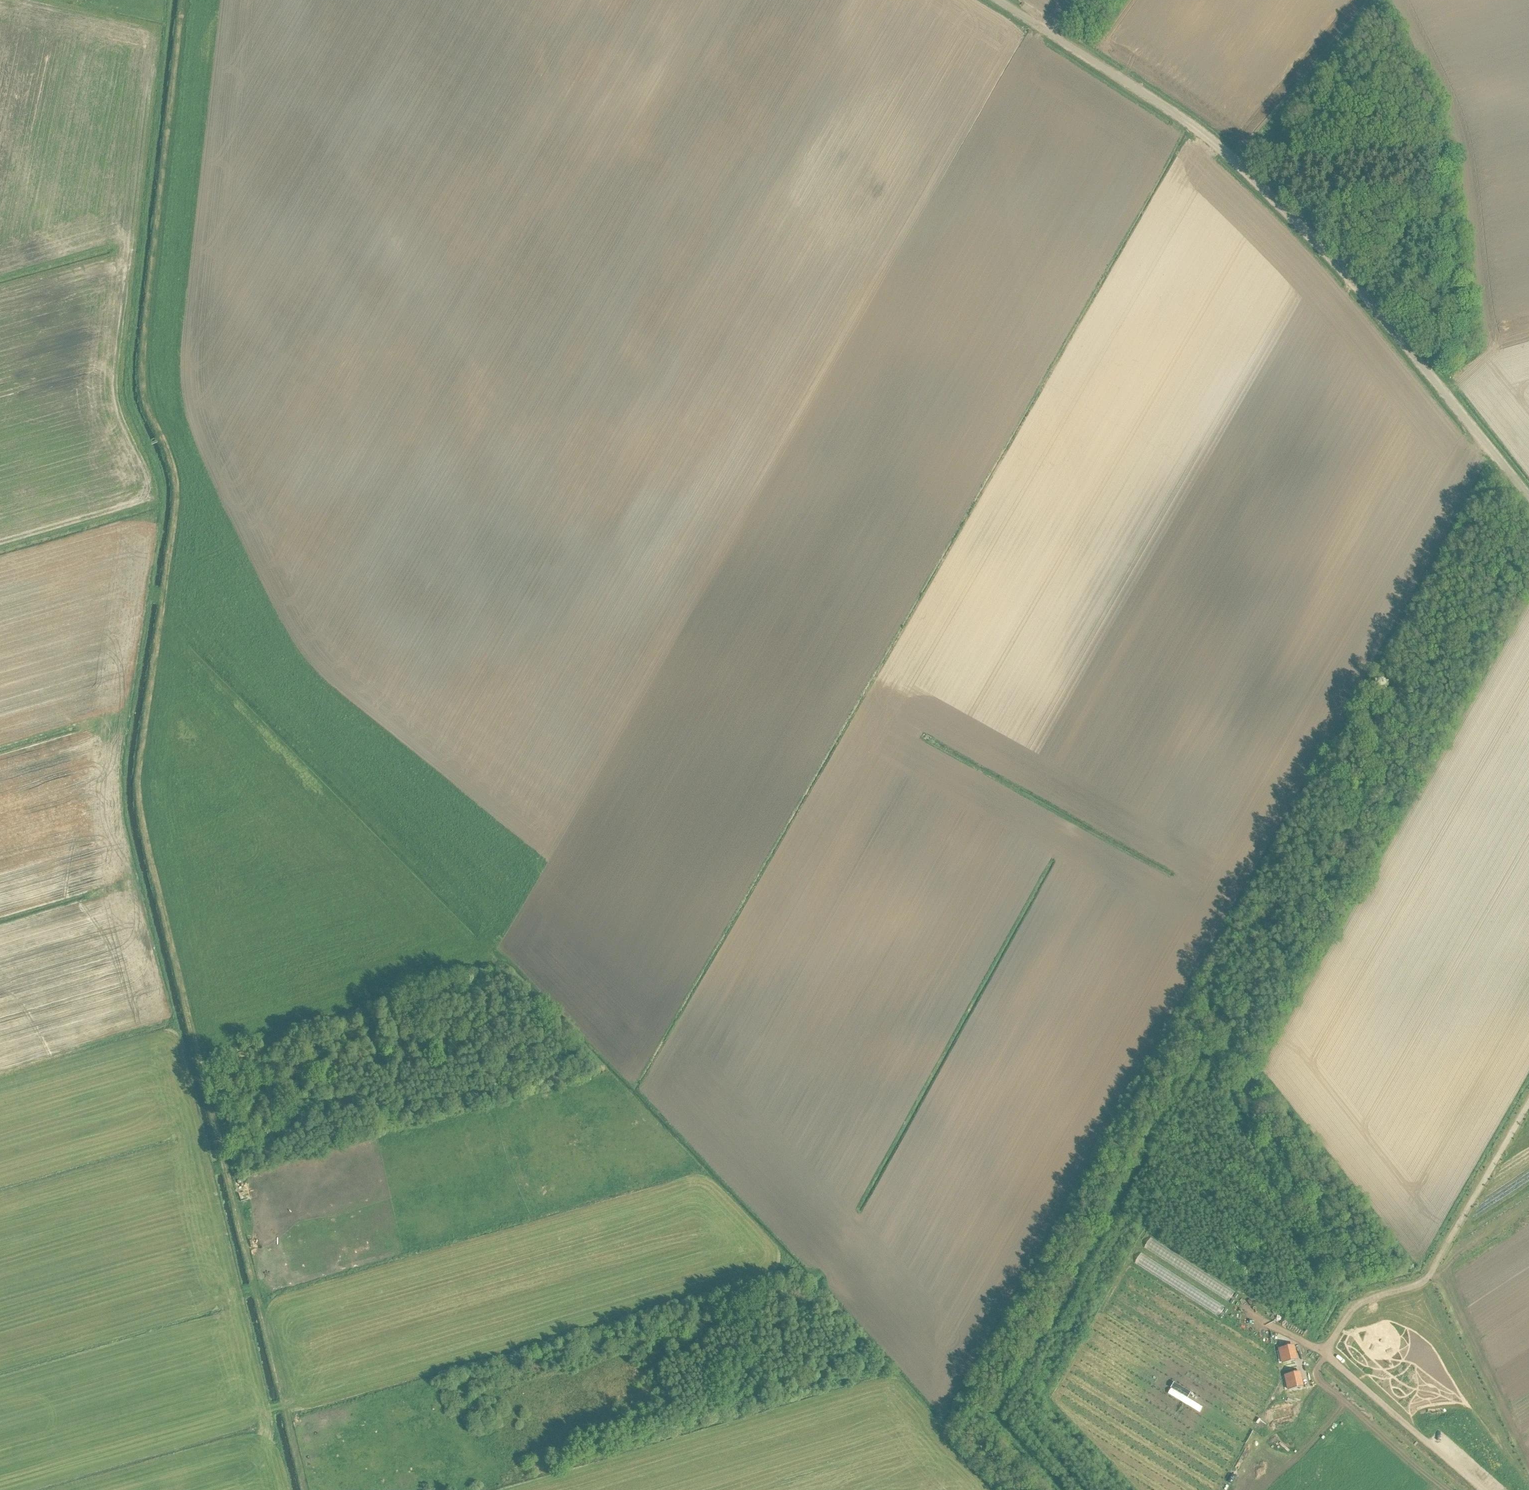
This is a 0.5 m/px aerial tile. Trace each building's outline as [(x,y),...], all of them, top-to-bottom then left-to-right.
[(1292,1346),(1279,1348),(1283,1364),(1295,1361),(1292,1346)] [(1299,1373),(1287,1376),(1290,1391),(1302,1389),(1299,1373)]
